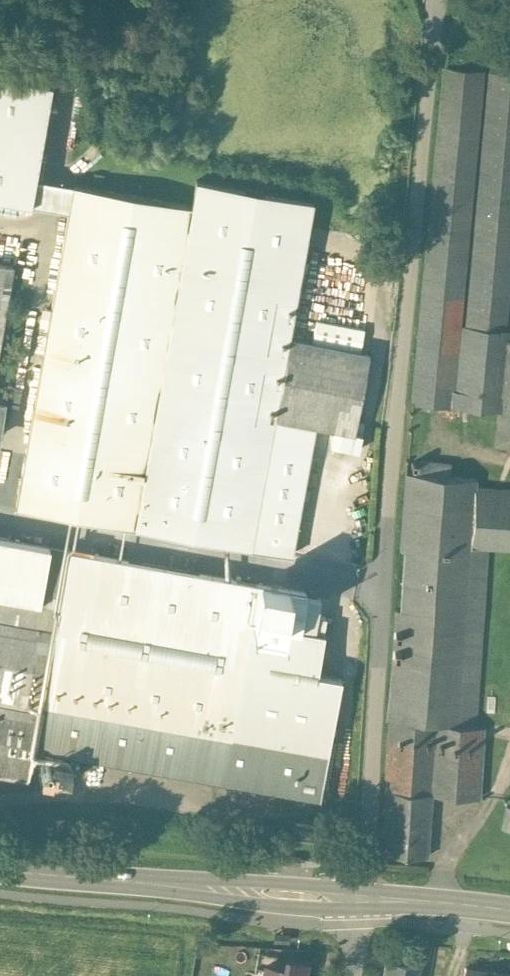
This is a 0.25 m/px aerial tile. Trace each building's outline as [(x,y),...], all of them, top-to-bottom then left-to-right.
[(446,65),(414,402),(459,406),(491,69),(446,65)] [(459,406),(500,410),(507,335),(509,299),(509,71),(491,69),(459,406)] [(0,76),(0,197),(31,203),(35,177),(39,158),(52,85),(0,76)] [(74,184),(35,177),(31,203),(69,210),(74,184)] [(314,199),(197,178),(192,205),(133,526),(249,547),(274,417),(274,415),(314,199)] [(192,205),(74,184),(69,210),(16,506),(133,526),(192,205)] [(0,263),(0,343),(14,265),(0,263)] [(509,439),(509,336),(507,335),(500,410),(499,421),(497,437),(509,439)] [(369,352),(290,337),(276,416),(315,423),(334,427),(354,431),(369,352)] [(276,416),(274,415),(274,417),(249,547),(292,555),(315,423),(276,416)] [(354,431),(334,427),(331,443),(359,449),(362,432),(354,431)] [(452,463),(420,460),(420,473),(406,472),(404,498),(449,500),(451,475),(452,463)] [(404,498),(400,548),(406,549),(487,554),(488,547),(473,546),(478,485),(478,477),(451,475),(449,500),(404,498)] [(478,485),(473,546),(488,547),(509,549),(509,487),(478,485)] [(0,536),(0,703),(18,707),(40,711),(70,548),(0,536)] [(259,582),(70,548),(40,711),(28,780),(29,780),(32,759),(34,760),(36,748),(320,798),(323,778),(328,754),(231,736),(245,659),(259,582)] [(487,554),(406,549),(392,734),(474,742),(487,554)] [(306,591),(259,582),(245,659),(317,672),(323,639),(325,632),(300,627),(306,591)] [(317,672),(245,659),(231,736),(328,754),(342,677),(317,672)] [(0,703),(0,775),(28,780),(40,711),(18,707),(0,703)] [(392,734),(389,733),(388,752),(386,752),(383,784),(386,784),(385,792),(387,792),(388,790),(432,793),(431,796),(475,799),(477,780),(479,780),(482,747),(480,747),(481,742),(474,742),(392,734)] [(432,793),(388,790),(387,792),(385,820),(412,822),(413,811),(430,812),(431,796),(432,793)] [(430,812),(413,811),(412,822),(429,824),(430,812)] [(412,822),(385,820),(383,852),(427,855),(429,824),(412,822)] [(387,958),(383,975),(418,975),(421,962),(387,958)] [(465,967),(464,975),(496,975),(497,971),(465,967)]
